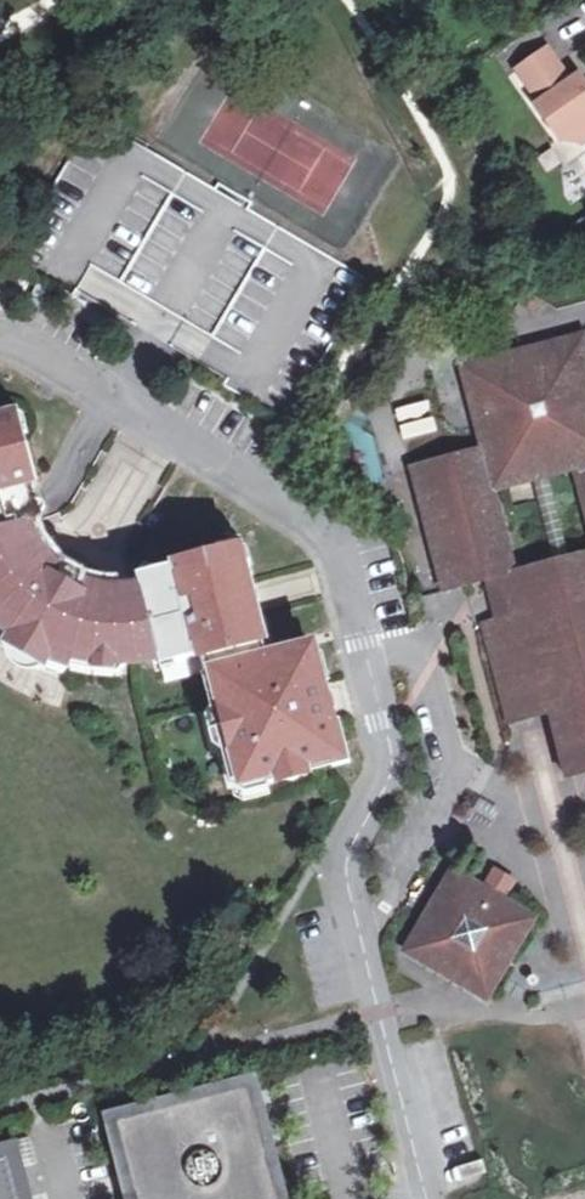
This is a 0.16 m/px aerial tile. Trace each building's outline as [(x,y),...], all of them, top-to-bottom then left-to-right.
[(564,141),(576,132),(584,144),(584,81),(579,74),(571,79),(549,50),(520,71),(542,102),(538,105),(564,141)] [(564,141),(584,144),(576,132),(564,141)] [(79,286),(131,315),(142,296),(91,266),(79,286)] [(584,331),(541,343),(543,352),(504,362),(502,353),(460,364),(479,440),(409,460),(437,569),(463,583),(495,575),(506,615),(482,622),(508,720),(548,710),(555,735),(568,731),(584,742),(584,553),(517,571),(498,496),(573,477),(584,521),(584,335),(584,331)] [(543,352),(541,343),(502,353),(504,362),(543,352)] [(432,404),(397,409),(402,442),(437,436),(432,404)] [(31,522),(45,518),(22,429),(6,419),(0,421),(0,530),(31,522)] [(0,530),(0,610),(2,612),(0,614),(0,627),(34,653),(72,667),(77,655),(96,658),(97,654),(116,655),(116,660),(138,660),(158,656),(140,585),(109,588),(88,583),(84,590),(79,587),(81,583),(76,571),(63,572),(59,576),(55,573),(59,566),(42,548),(31,522),(0,530)] [(88,583),(109,588),(84,555),(42,548),(59,566),(55,573),(59,576),(63,572),(76,571),(81,583),(79,587),(84,590),(88,583)] [(140,585),(158,656),(172,652),(174,662),(203,655),(219,651),(223,667),(268,656),(243,559),(228,550),(137,574),(140,585)] [(443,589),(463,583),(437,569),(443,589)] [(268,656),(223,667),(211,669),(216,684),(223,690),(227,704),(222,706),(227,727),(218,730),(222,747),(231,745),(235,758),(245,767),(248,781),(267,776),(342,757),(314,645),(268,656)] [(219,651),(203,655),(207,670),(211,669),(223,667),(219,651)] [(172,652),(158,656),(160,666),(174,662),(172,652)] [(223,690),(216,684),(207,686),(212,708),(222,706),(227,704),(223,690)] [(222,706),(212,708),(218,730),(227,727),(222,706)] [(555,735),(567,778),(584,773),(584,742),(568,731),(555,735)] [(235,758),(231,745),(222,747),(221,751),(231,793),(243,802),(272,795),(267,776),(248,781),(245,767),(235,758)] [(482,887),(503,901),(515,883),(494,868),(482,887)] [(534,920),(503,901),(482,887),(455,870),(405,952),(485,1000),(534,920)] [(243,1092),(188,1105),(127,1121),(124,1119),(122,1119),(119,1122),(139,1198),(278,1198),(276,1196),(273,1195),(249,1099),(251,1096),(252,1093),(250,1090),(247,1089),(243,1092)] [(18,1163),(23,1158),(22,1153),(19,1150),(15,1149),(10,1154),(10,1158),(0,1160),(0,1198),(27,1198),(18,1163)]
